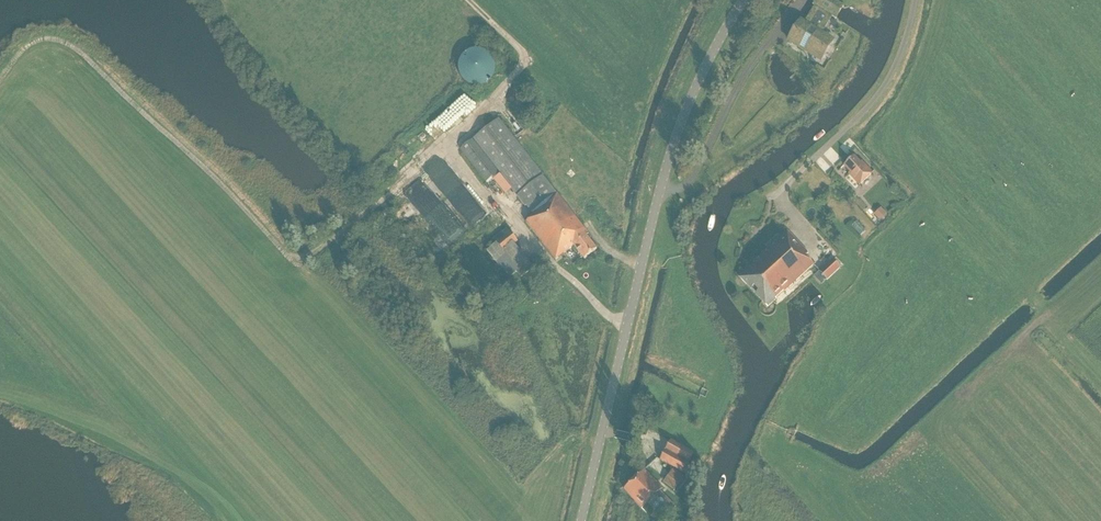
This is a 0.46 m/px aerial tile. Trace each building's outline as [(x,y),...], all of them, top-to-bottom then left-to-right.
[(833,0),(816,0),(813,5),(815,6),(805,23),(801,20),(788,41),(818,59),(831,39),(821,33),(832,16),(836,19),(844,6),(833,0)] [(460,76),(462,78),(463,80),(467,84),(471,86),(477,87),(482,86),(487,84),(491,80),(494,76),(495,71),(495,65),(494,60),(493,60),(491,56),(487,52),(482,50),(477,49),(471,50),(467,52),(463,56),(460,60),(458,65),(458,71),(460,76)] [(473,140),(499,173),(516,195),(542,175),(499,120),(473,140)] [(492,179),(499,173),(473,140),(460,150),(486,183),(492,179)] [(854,155),(843,166),(850,173),(848,175),(858,186),(872,173),(862,162),(861,163),(854,155)] [(526,205),(533,213),(557,194),(542,175),(516,195),(525,205),(526,205)] [(510,202),(492,179),(486,183),(485,184),(503,208),(510,202)] [(597,250),(586,236),(589,234),(557,194),(533,213),(524,220),(555,260),(574,245),(585,259),(597,250)] [(882,207),(876,212),(880,217),(886,212),(882,207)] [(787,231),(738,276),(767,307),(776,299),(775,298),(783,290),(784,291),(814,264),(806,256),(808,253),(787,231)] [(509,232),(496,244),(504,253),(514,244),(517,241),(509,232)] [(504,253),(496,244),(487,251),(509,278),(516,272),(521,278),(534,267),(514,244),(504,253)] [(827,280),(840,268),(832,260),(819,271),(827,280)] [(672,441),(661,460),(683,472),(693,453),(672,441)] [(641,508),(648,502),(663,518),(675,507),(660,490),(662,488),(644,469),(624,489),(641,508)] [(683,476),(673,469),(663,482),(674,491),(683,479),(682,478),(683,476)]
